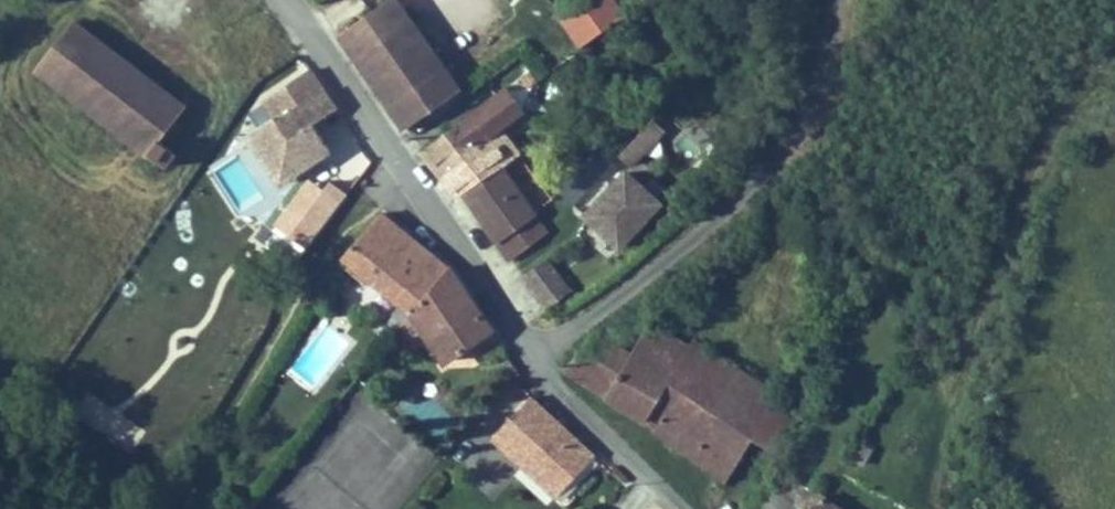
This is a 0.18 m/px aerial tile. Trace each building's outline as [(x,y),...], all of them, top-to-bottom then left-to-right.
[(642,19),(630,0),(609,0),(577,22),(597,50),(642,19)] [(442,76),(452,68),(404,1),(354,36),(402,103),(442,76)] [(103,38),(76,17),(42,61),(69,82),(103,38)] [(188,105),(103,38),(69,82),(153,149),(165,134),(188,105)] [(322,65),(275,95),(305,140),(329,124),(353,109),(322,65)] [(452,90),(459,99),(469,92),(452,68),(442,76),(452,90)] [(442,76),(402,103),(414,118),(452,90),(442,76)] [(452,90),(414,118),(420,126),(459,99),(452,90)] [(522,97),(480,121),(435,154),(454,181),(460,177),(499,148),(516,169),(524,164),(507,139),(517,133),(537,119),(524,100),(522,97)] [(517,133),(507,139),(524,164),(530,159),(533,157),(517,133)] [(165,134),(153,149),(171,163),(182,148),(165,134)] [(499,148),(460,177),(477,201),(508,176),(528,203),(545,225),(552,220),(551,218),(516,169),(499,148)] [(659,169),(644,154),(624,175),(590,209),(605,224),(659,169)] [(590,209),(624,175),(609,161),(576,195),(590,209)] [(528,203),(508,176),(477,201),(495,227),(528,203)] [(528,203),(495,227),(510,249),(545,225),(528,203)] [(393,216),(352,261),(419,321),(459,271),(446,258),(421,238),(393,216)] [(565,238),(552,220),(545,225),(510,249),(523,267),(565,238)] [(545,312),(572,291),(546,258),(519,279),(545,312)] [(419,321),(418,322),(436,346),(456,371),(501,334),(488,313),(474,291),(459,271),(419,321)] [(436,346),(418,322),(405,338),(423,360),(436,346)] [(700,357),(658,328),(636,357),(607,398),(652,431),(700,357)] [(744,399),(709,375),(663,443),(745,498),(774,453),(790,430),(744,399)] [(754,384),(744,399),(790,430),(774,453),(789,463),(815,424),(754,384)] [(597,466),(539,406),(498,445),(526,474),(536,465),(567,496),(597,466)] [(536,465),(526,474),(557,505),(567,496),(536,465)] [(806,484),(790,508),(834,508),(835,508),(837,503),(806,484)]
